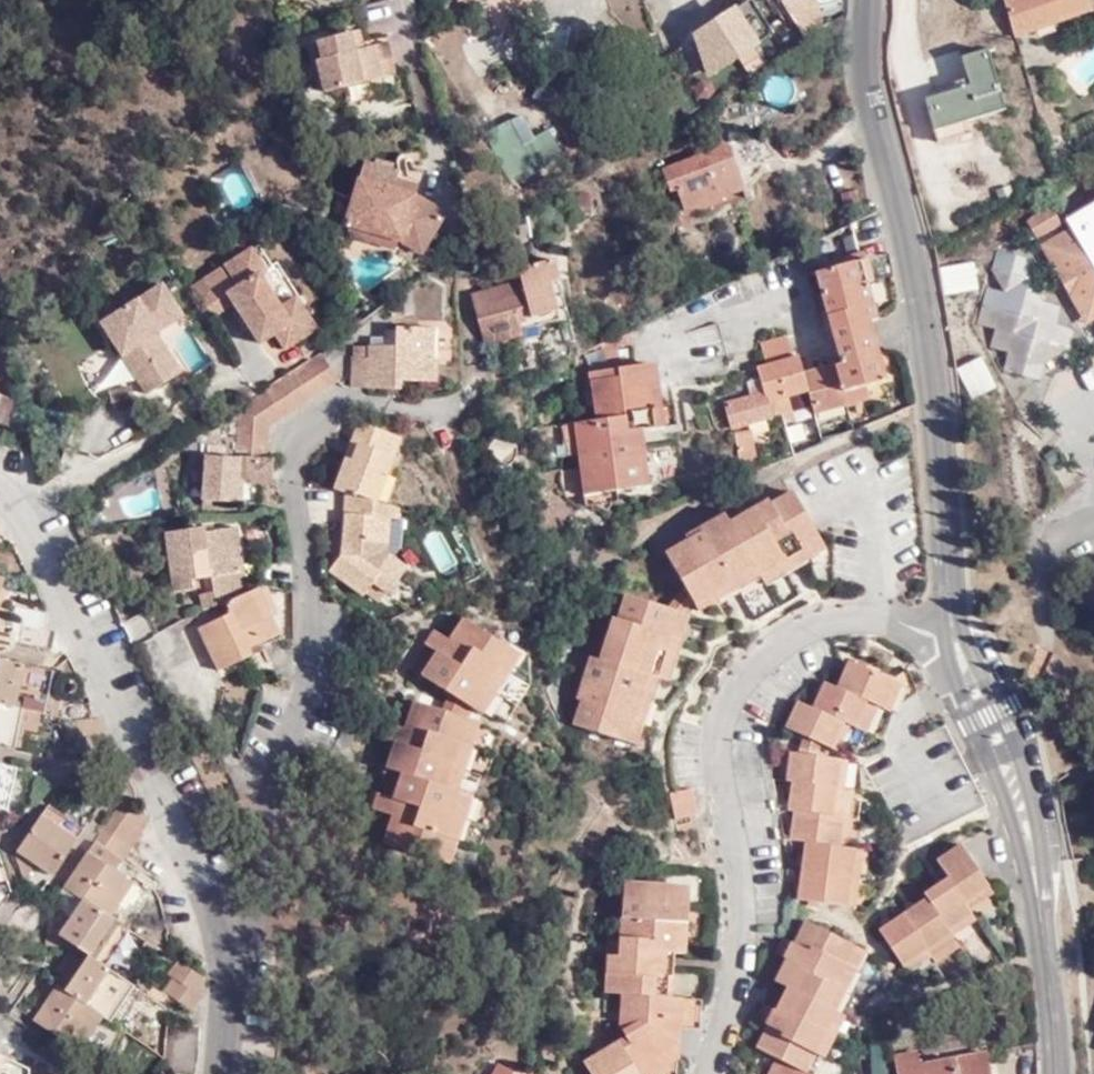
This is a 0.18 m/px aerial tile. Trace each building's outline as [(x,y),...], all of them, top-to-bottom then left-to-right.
[(491,4),(497,31),(536,22),(532,0),(508,0),(491,4)] [(796,25),(801,22),(798,13),(811,7),(808,0),(781,0),(796,25)] [(1014,36),(1087,9),(1084,0),(1003,0),(1014,36)] [(1087,9),(1093,7),(1093,8),(1093,0),(1084,0),(1087,9)] [(796,25),(803,38),(829,22),(822,4),(811,7),(798,13),(801,22),(796,25)] [(772,30),(762,10),(747,18),(757,36),(772,30)] [(356,49),(364,48),(360,29),(352,31),(356,49)] [(388,42),(364,48),(356,49),(352,31),(319,39),(322,57),(318,58),(326,89),(396,71),(388,42)] [(986,49),(960,56),(963,68),(968,84),(946,91),(926,97),(936,137),(968,128),(964,118),(1003,107),(986,49)] [(963,68),(960,56),(939,62),(942,75),(963,68)] [(963,68),(942,75),(946,91),(968,84),(963,68)] [(522,113),(502,124),(527,174),(543,165),(530,140),(535,138),(522,113)] [(1054,121),(1041,124),(1045,138),(1058,135),(1054,121)] [(743,188),(727,144),(662,167),(669,189),(677,187),(685,208),(743,188)] [(445,214),(412,194),(393,188),(396,176),(398,172),(363,161),(345,223),(348,225),(397,240),(421,252),(445,214)] [(393,188),(412,194),(416,183),(396,176),(393,188)] [(1062,219),(1051,201),(1028,215),(1038,233),(1062,219)] [(1067,220),(1070,225),(1093,268),(1093,204),(1067,220)] [(392,250),(397,240),(348,225),(346,235),(392,250)] [(1070,225),(1037,242),(1084,321),(1093,315),(1093,268),(1070,225)] [(256,244),(196,282),(210,302),(229,289),(234,297),(264,342),(285,329),(294,341),(320,323),(312,311),(318,305),(314,298),(292,313),(262,268),(269,263),(256,244)] [(980,305),(1019,374),(1068,348),(1015,254),(990,267),(1004,292),(980,305)] [(501,271),(504,284),(471,293),(485,342),(519,334),(519,329),(558,319),(549,284),(557,282),(550,256),(501,271)] [(804,378),(802,372),(798,356),(793,358),(767,365),(757,367),(760,377),(765,401),(768,401),(790,396),(792,406),(811,401),(813,411),(844,402),(841,390),(865,384),(883,378),(868,320),(874,318),(864,281),(870,280),(865,257),(814,272),(838,363),(814,369),(816,375),(804,378)] [(951,264),(955,293),(977,290),(973,261),(951,264)] [(157,395),(171,386),(183,377),(157,339),(163,335),(193,315),(174,285),(112,325),(157,395)] [(215,310),(234,297),(229,289),(210,302),(215,310)] [(726,354),(717,323),(686,331),(695,362),(726,354)] [(401,387),(400,379),(400,373),(408,373),(408,379),(435,380),(435,357),(433,357),(424,358),(425,327),(396,327),(396,345),(369,345),(368,357),(352,357),(351,385),(401,387)] [(433,327),(425,327),(424,358),(433,357),(433,327)] [(647,484),(643,443),(617,446),(615,431),(641,428),(662,426),(656,362),(634,365),(630,331),(601,345),(605,378),(590,379),(595,418),(575,422),(585,491),(647,484)] [(765,359),(792,351),(787,334),(761,341),(765,359)] [(189,374),(163,335),(157,339),(183,377),(189,374)] [(767,365),(793,358),(792,351),(765,359),(767,365)] [(265,428),(335,383),(318,357),(235,410),(230,452),(264,455),(265,428)] [(970,395),(991,393),(988,358),(966,360),(970,395)] [(814,369),(802,372),(804,378),(816,375),(814,369)] [(183,377),(171,386),(177,396),(195,384),(189,374),(183,377)] [(730,426),(770,415),(768,401),(765,401),(760,377),(747,380),(750,394),(724,400),(730,426)] [(868,395),(865,384),(841,390),(844,402),(868,395)] [(794,416),(792,406),(790,396),(768,401),(770,415),(782,413),(783,419),(794,416)] [(95,449),(124,425),(110,408),(80,432),(95,449)] [(345,457),(334,488),(346,493),(355,495),(356,492),(370,498),(380,470),(387,473),(400,436),(358,421),(351,442),(366,446),(361,462),(345,457)] [(617,446),(643,443),(641,428),(615,431),(617,446)] [(756,460),(752,429),(734,432),(740,463),(756,460)] [(510,437),(505,436),(498,436),(489,443),(489,455),(494,463),(504,465),(515,459),(517,449),(513,441),(510,437)] [(351,442),(345,457),(361,462),(366,446),(351,442)] [(195,498),(216,500),(245,502),(249,478),(267,481),(270,457),(264,455),(230,452),(200,449),(195,498)] [(370,498),(378,500),(387,473),(380,470),(370,498)] [(121,515),(161,512),(158,480),(119,483),(121,515)] [(801,506),(791,487),(769,501),(767,497),(728,519),(760,576),(763,581),(824,546),(801,506)] [(398,518),(400,506),(378,500),(370,498),(356,492),(355,495),(346,493),(342,536),(348,538),(346,555),(340,554),(329,568),(364,592),(367,589),(373,581),(386,591),(387,591),(406,565),(394,557),(384,550),(387,517),(398,518)] [(760,576),(728,519),(723,510),(686,533),(686,536),(665,549),(698,608),(717,598),(760,576)] [(394,557),(398,518),(387,517),(384,550),(394,557)] [(452,524),(420,535),(435,578),(468,566),(452,524)] [(244,593),(234,530),(203,534),(203,528),(166,533),(158,536),(166,598),(189,595),(188,581),(206,579),(210,606),(226,601),(244,593)] [(381,599),(386,591),(373,581),(367,589),(381,599)] [(763,586),(744,595),(755,617),(774,608),(763,586)] [(277,632),(257,587),(244,593),(226,601),(231,612),(200,627),(218,668),(251,653),(249,647),(246,642),(256,636),(259,642),(277,632)] [(670,679),(692,611),(627,588),(619,613),(614,612),(600,655),(660,676),(670,679)] [(10,620),(22,622),(18,639),(53,648),(56,631),(44,628),(47,612),(15,604),(10,620)] [(424,676),(449,692),(473,707),(484,715),(520,656),(462,618),(448,640),(438,653),(424,676)] [(147,637),(165,672),(188,660),(171,625),(147,637)] [(425,644),(438,653),(448,640),(434,629),(425,644)] [(249,647),(259,642),(256,636),(246,642),(249,647)] [(660,676),(600,655),(591,653),(577,695),(581,696),(573,721),(614,735),(640,744),(660,676)] [(834,684),(862,697),(869,701),(882,707),(895,677),(847,656),(834,684)] [(49,668),(0,659),(0,744),(13,746),(17,726),(23,728),(36,730),(40,712),(49,668)] [(57,669),(49,668),(40,712),(54,714),(59,693),(53,692),(57,669)] [(902,680),(895,677),(882,707),(889,710),(902,680)] [(842,721),(850,724),(862,697),(834,684),(823,682),(812,707),(842,721)] [(449,692),(444,711),(467,719),(473,707),(449,692)] [(862,697),(850,724),(857,728),(869,701),(862,697)] [(821,743),(831,747),(842,721),(812,707),(795,699),(783,726),(803,734),(821,743)] [(404,728),(398,728),(393,745),(386,768),(400,772),(458,791),(480,724),(467,719),(444,711),(413,701),(404,728)] [(393,745),(398,728),(384,721),(379,740),(393,745)] [(831,747),(839,748),(850,724),(842,721),(831,747)] [(20,747),(23,728),(17,726),(13,746),(20,747)] [(816,754),(821,743),(803,734),(795,752),(816,754)] [(840,757),(816,754),(795,752),(791,751),(787,780),(793,780),(836,786),(840,757)] [(7,808),(17,767),(0,763),(0,806),(7,808)] [(458,791),(400,772),(393,796),(387,814),(393,816),(384,843),(448,865),(471,795),(458,791)] [(833,815),(836,786),(793,780),(790,809),(794,809),(833,815)] [(852,788),(836,786),(833,815),(848,817),(852,788)] [(696,813),(690,788),(677,790),(668,792),(674,818),(696,813)] [(393,796),(379,791),(374,809),(387,814),(393,796)] [(123,800),(95,838),(121,858),(149,818),(123,800)] [(25,878),(35,863),(51,875),(82,828),(47,805),(16,849),(25,878)] [(829,844),(833,815),(794,809),(790,840),(809,841),(829,844)] [(848,817),(833,815),(829,844),(844,846),(848,817)] [(692,827),(691,820),(675,824),(677,830),(692,827)] [(121,858),(95,838),(88,850),(115,869),(121,858)] [(790,867),(805,869),(809,841),(790,840),(784,839),(790,867)] [(857,848),(844,846),(829,844),(809,841),(805,869),(824,872),(853,876),(857,848)] [(964,900),(988,884),(961,842),(937,858),(948,876),(964,900)] [(865,878),(868,849),(857,848),(853,876),(865,878)] [(115,869),(88,850),(64,885),(82,897),(71,915),(66,923),(58,918),(47,922),(46,943),(59,944),(59,932),(88,953),(70,980),(63,974),(34,1017),(79,1050),(102,1014),(109,1019),(133,983),(105,963),(128,928),(110,916),(133,881),(115,869)] [(801,898),(849,905),(853,876),(824,872),(805,869),(801,898)] [(849,905),(862,907),(865,878),(853,876),(849,905)] [(946,926),(971,910),(969,906),(964,900),(948,876),(924,892),(926,897),(946,926)] [(646,890),(646,883),(622,881),(622,890),(646,890)] [(673,952),(685,953),(686,920),(676,920),(677,885),(646,883),(646,890),(622,890),(619,940),(608,939),(604,991),(621,993),(661,995),(662,973),(672,973),(673,970),(673,952)] [(969,906),(992,891),(988,884),(964,900),(969,906)] [(686,920),(686,885),(677,885),(676,920),(686,920)] [(902,912),(926,947),(950,932),(946,926),(926,897),(902,912)] [(66,923),(71,915),(62,910),(58,918),(66,923)] [(951,934),(976,917),(971,910),(946,926),(950,932),(951,934)] [(901,964),(926,947),(902,912),(877,928),(901,964)] [(834,1011),(832,1010),(821,1004),(850,944),(805,920),(795,941),(793,940),(790,939),(783,954),(784,955),(787,956),(777,980),(784,985),(787,986),(776,1009),(773,1007),(772,1007),(764,1021),(766,1022),(768,1023),(757,1047),(762,1050),(775,1056),(804,1070),(834,1011)] [(962,931),(984,961),(1000,950),(977,920),(962,931)] [(55,969),(63,974),(70,980),(88,953),(59,932),(59,944),(67,951),(55,969)] [(930,953),(955,939),(951,934),(950,932),(926,947),(930,953)] [(167,971),(177,957),(140,935),(135,945),(141,949),(138,953),(158,967),(167,971)] [(775,950),(781,953),(789,939),(783,936),(775,950)] [(781,953),(783,954),(790,939),(789,939),(781,953)] [(832,1010),(861,948),(850,944),(821,1004),(832,1010)] [(906,969),(930,953),(926,947),(901,964),(906,969)] [(205,977),(177,957),(167,971),(174,976),(165,990),(191,1009),(200,995),(196,992),(205,977)] [(174,976),(167,971),(158,967),(150,981),(165,990),(174,976)] [(671,995),(672,973),(662,973),(661,995),(671,995)] [(784,985),(773,1007),(776,1009),(787,986),(784,985)] [(138,990),(115,1022),(130,1034),(153,1001),(138,990)] [(621,993),(620,1024),(628,1036),(650,1073),(675,1073),(678,1026),(679,996),(671,995),(661,995),(621,993)] [(701,1027),(702,998),(679,996),(678,1026),(680,1026),(701,1027)] [(756,1016),(760,1019),(768,1004),(764,1002),(756,1016)] [(760,1019),(764,1021),(772,1007),(768,1004),(760,1019)] [(834,1011),(804,1070),(812,1073),(840,1015),(834,1011)] [(199,1024),(166,1021),(163,1071),(195,1073),(199,1024)] [(755,1045),(757,1047),(768,1023),(766,1022),(755,1045)] [(628,1036),(620,1040),(639,1073),(649,1073),(650,1073),(628,1036)] [(620,1040),(593,1056),(581,1063),(588,1073),(639,1073),(620,1040)] [(986,1049),(918,1060),(917,1050),(893,1054),(896,1073),(990,1073),(986,1049)] [(812,1073),(804,1070),(775,1056),(766,1073),(813,1073),(812,1073)] [(494,1062),(488,1073),(518,1073),(494,1062)]
